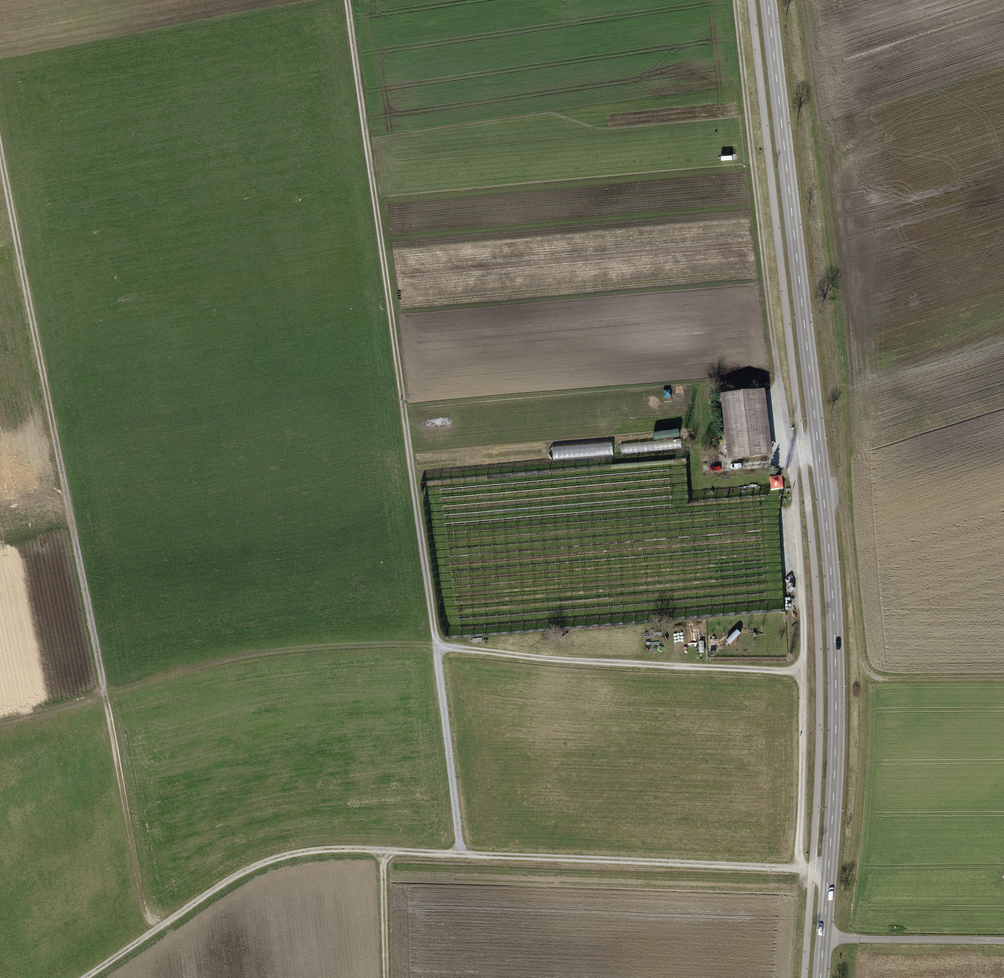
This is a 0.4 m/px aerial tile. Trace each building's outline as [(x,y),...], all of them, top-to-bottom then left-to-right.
[(765,390),(719,396),(727,460),(773,455),(765,390)]
